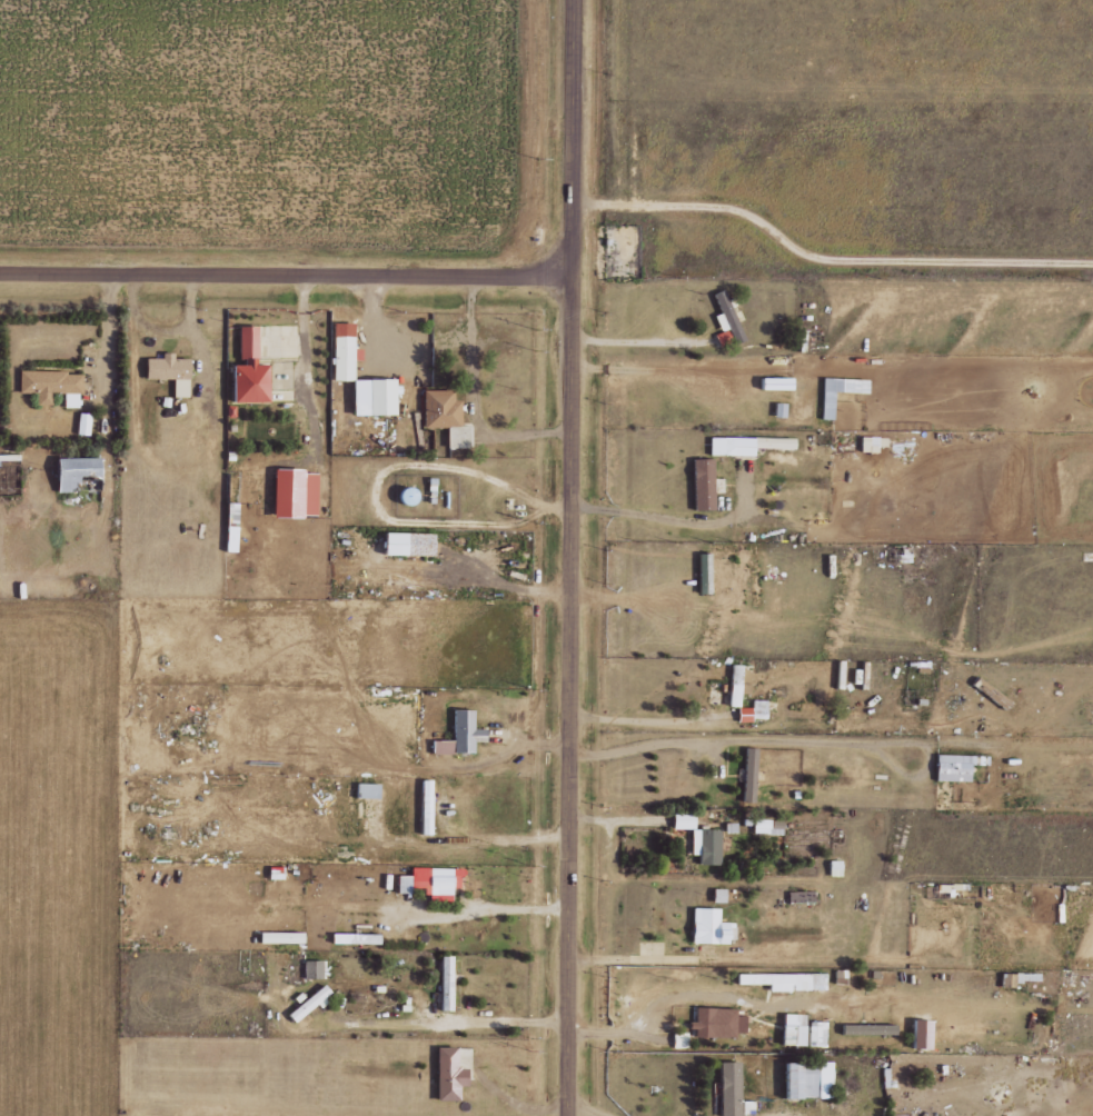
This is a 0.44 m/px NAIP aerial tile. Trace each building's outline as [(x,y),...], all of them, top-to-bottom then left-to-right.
[(724,290),(715,295),(724,314),(717,318),(724,332),(716,336),(721,347),(734,341),(737,346),(749,340),(724,290)] [(336,381),(356,381),(357,324),(337,323),(336,381)] [(273,366),(261,366),(261,327),(242,327),(242,363),(238,363),(238,403),(274,403),(273,366)] [(174,397),(191,397),(192,359),(176,359),(177,354),(165,353),(165,359),(149,358),(148,379),(175,379),(174,397)] [(83,373),(21,371),(20,393),(39,393),(38,405),(54,405),(55,393),(66,393),(65,408),(82,408),(83,373)] [(824,419),(835,420),(836,392),(870,393),(871,380),(825,378),(824,419)] [(372,380),(373,416),(401,415),(400,380),(372,380)] [(450,449),(473,449),(473,426),(464,426),(464,400),(456,400),(456,391),(425,391),(425,428),(450,428),(450,449)] [(79,435),(90,436),(92,415),(80,414),(79,435)] [(758,456),(758,449),(784,449),(784,438),(712,437),(712,456),(758,456)] [(888,451),(889,438),(863,437),(863,450),(888,451)] [(105,481),(104,458),(60,459),(61,493),(78,492),(78,481),(105,481)] [(717,510),(715,460),(696,460),(697,511),(717,510)] [(308,470),(278,469),(277,518),(307,518),(308,470)] [(229,552),(240,553),(241,504),(230,503),(229,552)] [(438,534),(389,533),(389,556),(438,557),(438,534)] [(700,594),(713,594),(713,554),(700,554),(700,594)] [(747,694),(748,666),(727,665),(726,706),(740,707),(740,694),(747,694)] [(735,720),(766,720),(766,701),(750,700),(750,708),(736,707),(735,720)] [(470,752),(470,742),(481,742),(481,728),(473,728),(473,709),(450,709),(450,740),(430,741),(430,753),(470,752)] [(755,802),(757,748),(742,748),(741,802),(755,802)] [(968,755),(933,754),(932,780),(967,781),(968,755)] [(417,834),(432,834),(433,780),(418,779),(417,834)] [(376,798),(377,784),(353,783),(353,798),(376,798)] [(670,829),(694,829),(694,813),(669,813),(670,829)] [(779,834),(780,820),(752,820),(751,834),(779,834)] [(718,865),(718,830),(689,829),(689,855),(696,855),(696,864),(718,865)] [(412,888),(426,888),(425,901),(456,902),(457,868),(412,867),(412,888)] [(410,876),(395,875),(395,893),(410,893),(410,876)] [(731,943),(731,923),(718,922),(718,909),(690,908),(689,942),(731,943)] [(376,943),(376,934),(329,934),(329,943),(376,943)] [(439,1011),(454,1011),(453,956),(438,956),(439,1011)] [(324,960),(301,960),(301,978),(325,978),(324,960)] [(766,990),(823,990),(823,973),(753,974),(754,984),(766,984),(766,990)] [(1020,985),(1019,973),(999,974),(999,986),(1020,985)] [(284,1012),(290,1021),(329,994),(323,985),(284,1012)] [(733,1038),(734,1009),(693,1008),(693,1022),(686,1021),(686,1029),(693,1029),(693,1037),(733,1038)] [(779,1045),(824,1046),(824,1022),(802,1021),(802,1014),(779,1013),(779,1045)] [(909,1048),(930,1049),(931,1020),(909,1020),(909,1048)] [(891,1034),(891,1024),(839,1025),(839,1035),(891,1034)] [(686,1033),(671,1033),(671,1048),(686,1048),(686,1033)] [(434,1100),(455,1100),(455,1086),(463,1085),(462,1067),(453,1067),(453,1047),(433,1047),(434,1100)] [(737,1062),(717,1062),(716,1115),(736,1115),(737,1062)] [(780,1062),(780,1099),(832,1098),(831,1062),(780,1062)]
